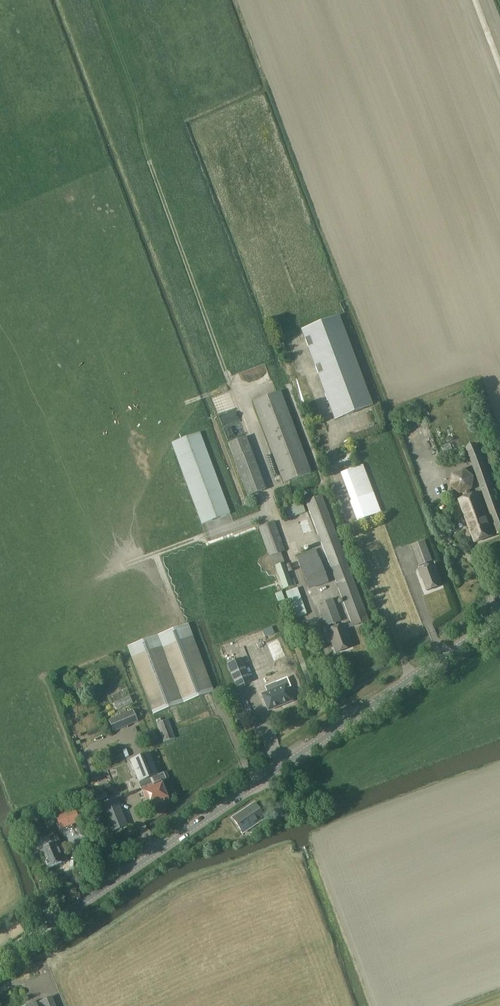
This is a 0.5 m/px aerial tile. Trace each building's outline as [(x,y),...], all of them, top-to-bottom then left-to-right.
[(335,420),(373,406),(339,316),(301,330),(335,420)] [(284,483),(312,473),(281,391),(253,402),(284,483)] [(172,443),(202,524),(230,513),(200,433),(172,443)] [(248,497),(266,490),(247,437),(228,443),(248,497)] [(477,444),(466,448),(498,533),(499,533),(499,505),(477,444)] [(359,521),(381,512),(363,465),(341,474),(359,521)] [(473,489),(475,477),(464,468),(453,474),(450,487),(461,494),(463,493),(471,490),(473,489)] [(477,492),(472,494),(464,497),(458,499),(475,543),(494,536),(477,492)] [(305,501),(314,525),(353,628),(369,621),(322,495),(305,501)] [(302,502),(285,508),(288,518),(305,512),(302,502)] [(269,557),(269,556),(273,567),(275,566),(284,590),(293,586),(296,585),(294,579),(291,580),(284,562),(281,552),(285,551),(275,522),(259,527),(269,557)] [(419,566),(433,561),(425,541),(411,546),(419,566)] [(319,557),(316,549),(296,556),(309,590),(328,583),(319,557)] [(442,586),(434,564),(419,570),(421,577),(422,576),(427,591),(442,586)] [(295,618),(307,614),(297,588),(286,592),(295,618)] [(325,627),(341,621),(333,598),(317,604),(325,627)] [(153,714),(204,695),(214,691),(188,624),(127,646),(153,714)] [(351,647),(342,624),(326,630),(329,638),(330,637),(336,653),(351,647)] [(228,659),(240,654),(233,639),(221,644),(228,659)] [(278,639),(267,644),(274,661),(285,656),(278,639)] [(237,687),(251,682),(242,658),(227,664),(237,687)] [(267,692),(261,694),(268,711),(292,701),(287,688),(291,687),(287,677),(276,682),(278,688),(267,692)] [(116,710),(132,702),(130,696),(113,703),(116,710)] [(127,708),(99,719),(105,734),(132,724),(127,708)] [(168,719),(157,723),(164,742),(175,738),(168,719)] [(158,774),(149,753),(131,760),(150,808),(168,801),(161,782),(169,779),(166,771),(158,774)] [(102,784),(94,787),(99,801),(108,798),(102,784)] [(116,798),(101,804),(111,831),(127,825),(116,798)] [(271,806),(273,812),(276,820),(280,818),(289,814),(284,801),(271,806)] [(255,803),(233,818),(243,833),(265,819),(255,803)] [(56,817),(60,829),(81,821),(76,809),(56,817)] [(37,845),(34,836),(29,823),(20,827),(28,848),(37,845)] [(57,842),(56,842),(52,844),(49,837),(41,841),(39,842),(38,844),(38,846),(39,849),(47,870),(65,863),(57,842)] [(24,1005),(55,1005),(51,996),(36,1003),(35,1002),(24,1005)]
